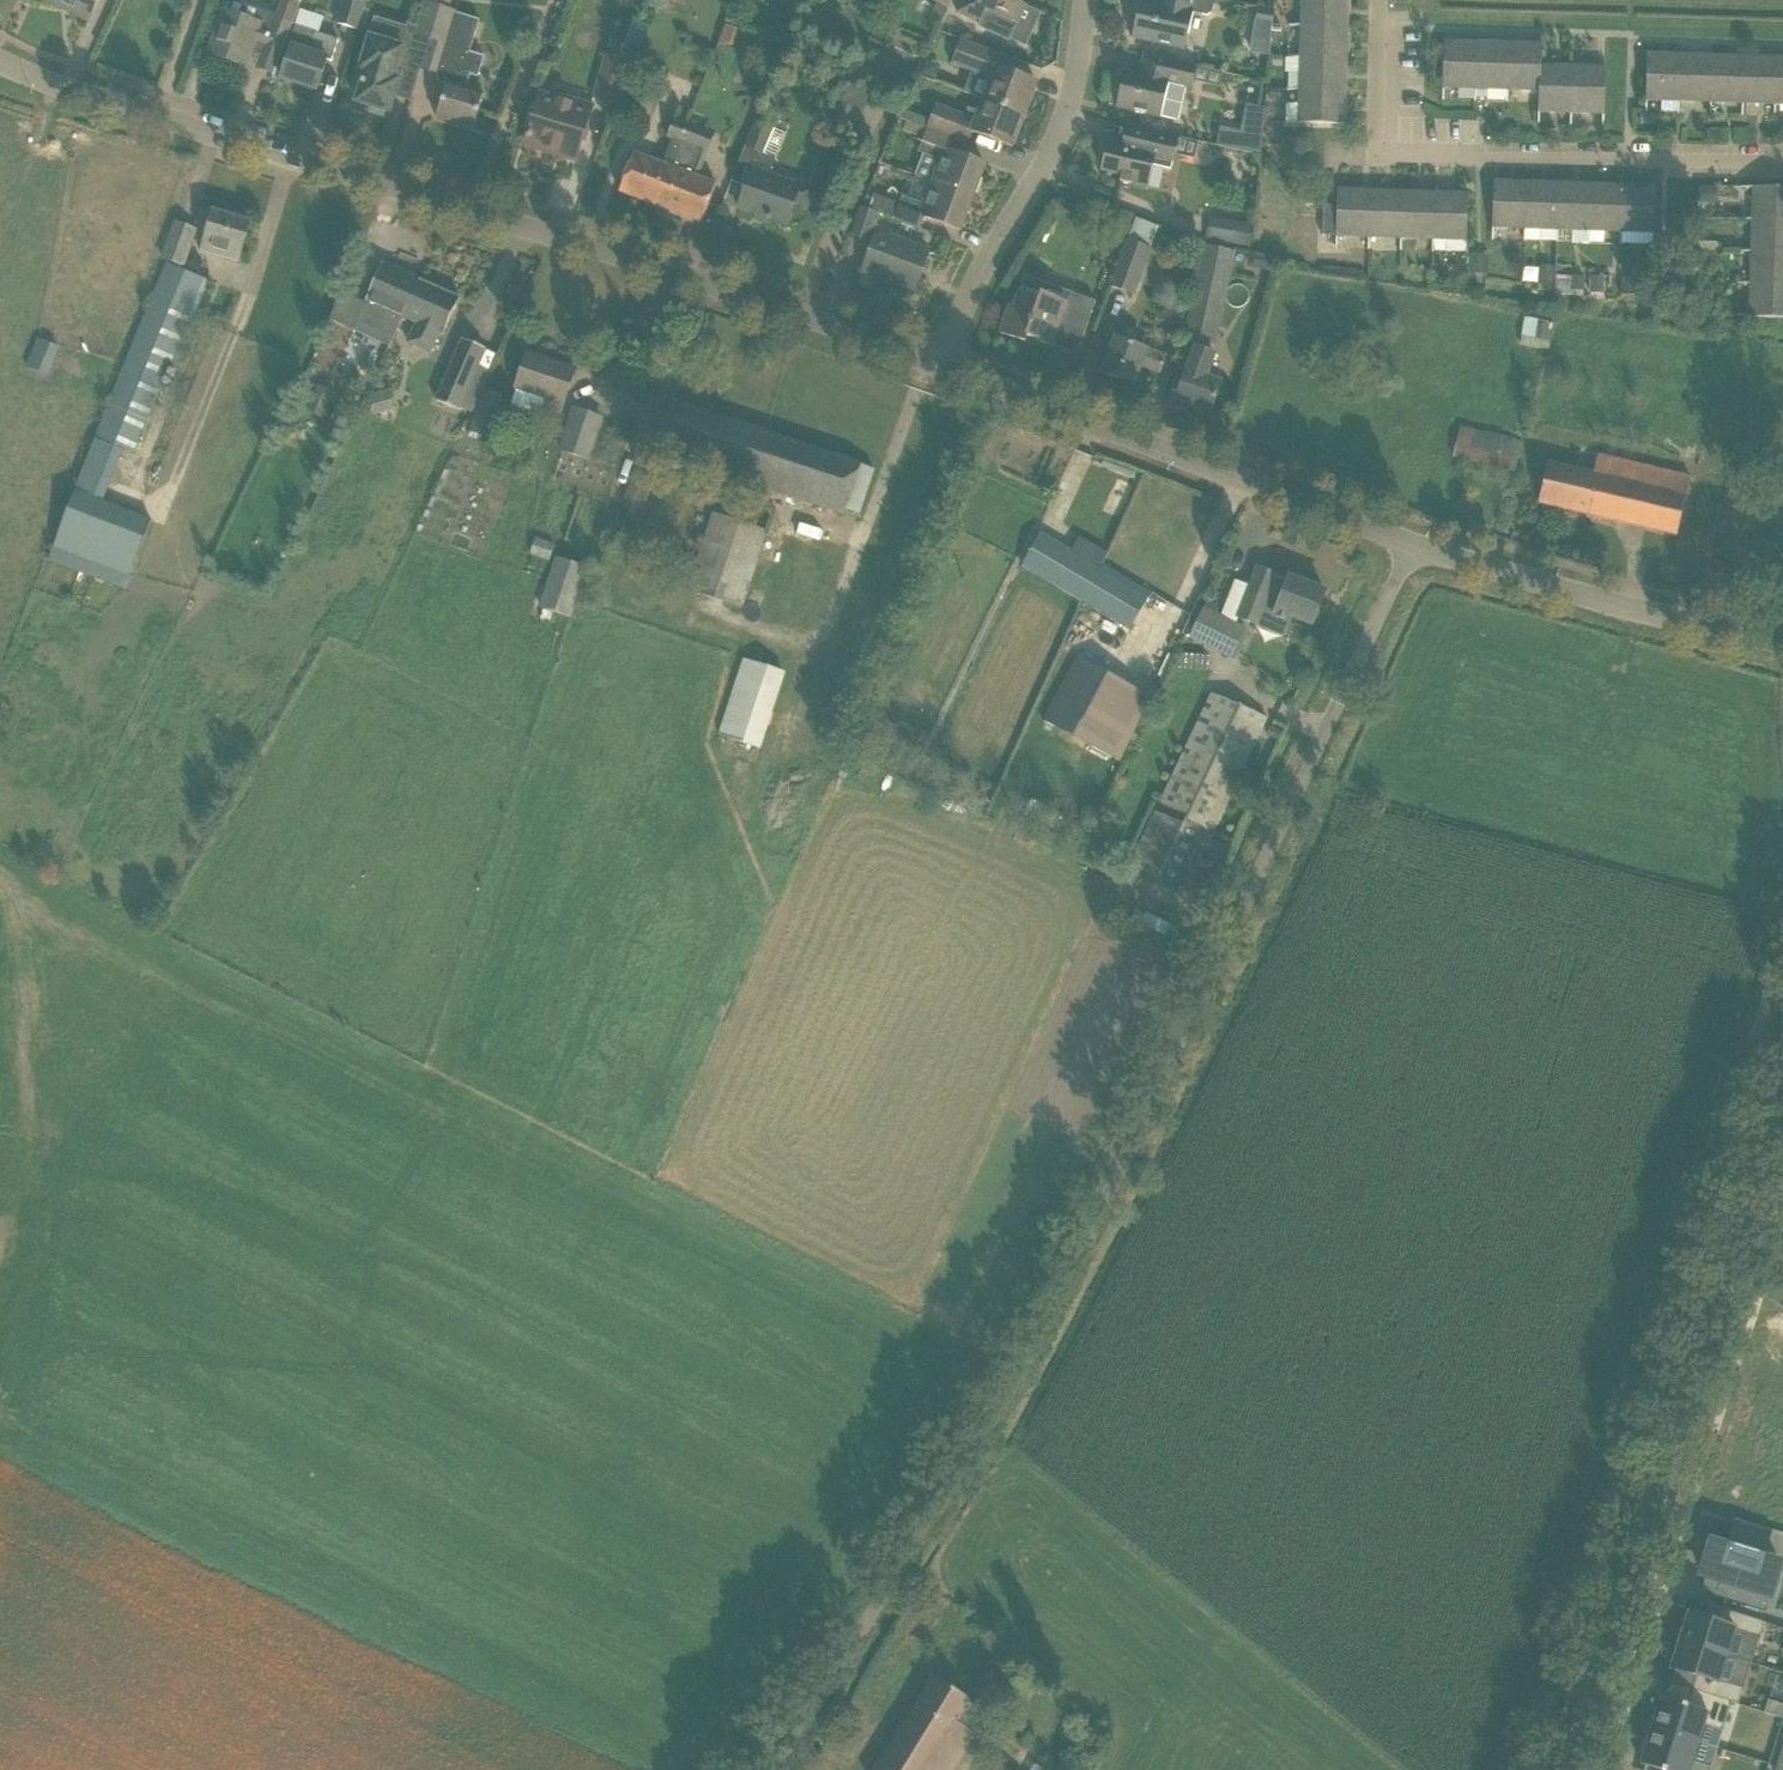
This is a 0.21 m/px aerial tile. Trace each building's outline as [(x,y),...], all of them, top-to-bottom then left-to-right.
[(72,8),(71,11),(88,19),(98,0),(54,0),(72,8)] [(209,53),(246,66),(255,42),(266,46),(265,49),(281,55),(299,3),(293,0),(281,0),(276,14),(259,8),(235,0),(231,0),(227,12),(224,11),(209,53)] [(366,0),(342,0),(336,23),(357,29),(366,0)] [(956,12),(980,23),(978,27),(1008,41),(1024,6),(1019,3),(1020,0),(961,0),(956,12)] [(1158,3),(1145,0),(1140,0),(1131,37),(1182,49),(1191,11),(1207,15),(1211,12),(1214,0),(1158,0),(1158,3)] [(1300,27),(1347,29),(1348,0),(1301,0),(1300,27)] [(417,27),(416,27),(413,35),(428,41),(420,69),(430,72),(449,11),(424,4),(417,27)] [(1255,6),(1254,18),(1273,20),(1274,7),(1255,6)] [(449,11),(430,72),(436,74),(434,81),(445,84),(435,117),(472,128),(482,94),(465,89),(469,74),(462,72),(468,53),(478,20),(456,13),(449,11)] [(777,21),(772,33),(788,39),(793,28),(777,21)] [(413,35),(416,27),(408,24),(401,46),(391,43),(393,38),(371,31),(355,85),(360,87),(356,102),(371,106),(369,112),(382,116),(384,110),(389,112),(399,79),(393,78),(396,68),(419,75),(420,69),(428,41),(413,35)] [(738,29),(725,24),(719,39),(732,45),(738,29)] [(315,89),(323,66),(325,59),(331,61),(338,39),(316,32),(296,25),(288,47),(290,48),(280,78),(315,89)] [(1300,27),(1299,59),(1346,61),(1347,29),(1300,27)] [(595,98),(617,104),(619,97),(642,43),(627,37),(620,54),(621,54),(619,59),(607,56),(595,98)] [(990,79),(982,99),(1022,115),(1034,83),(1013,75),(996,68),(1001,56),(959,39),(950,63),(990,79)] [(1475,90),(1477,44),(1444,43),(1443,89),(1475,90)] [(1507,91),(1509,45),(1477,44),(1475,90),(1488,90),(1487,100),(1507,101),(1507,91)] [(1509,45),(1507,91),(1540,92),(1540,67),(1541,46),(1509,45)] [(1138,75),(1123,71),(1115,106),(1178,121),(1185,88),(1189,89),(1194,65),(1143,54),(1138,75)] [(1272,55),(1272,65),(1282,65),(1282,55),(1272,55)] [(1646,101),(1679,102),(1680,56),(1647,55),(1646,101)] [(1711,102),(1712,57),(1680,56),(1679,102),(1711,102)] [(1743,103),(1744,58),(1712,57),(1711,102),(1743,103)] [(1774,104),(1776,59),(1744,58),(1743,103),(1774,104)] [(1299,59),(1298,91),(1345,93),(1346,61),(1299,59)] [(1774,104),(1782,105),(1782,59),(1776,59),(1774,104)] [(1571,114),(1572,68),(1540,67),(1540,92),(1539,113),(1571,114)] [(1572,68),(1571,114),(1603,115),(1604,69),(1572,68)] [(842,101),(833,122),(850,129),(854,120),(858,122),(872,88),(851,80),(848,87),(838,83),(832,97),(842,101)] [(1269,88),(1268,97),(1279,97),(1279,88),(1269,88)] [(1345,93),(1298,91),(1297,124),(1344,126),(1345,93)] [(539,95),(531,121),(525,144),(574,159),(590,106),(557,96),(556,101),(539,95)] [(926,128),(952,138),(966,144),(971,131),(988,138),(1010,146),(1022,115),(982,99),(974,119),(935,103),(926,128)] [(1220,126),(1216,144),(1260,154),(1262,128),(1264,108),(1247,104),(1242,124),(1240,131),(1220,126)] [(761,152),(765,153),(780,117),(761,109),(745,145),(758,150),(761,152)] [(1640,124),(1657,125),(1657,114),(1641,113),(1640,124)] [(619,190),(656,204),(688,123),(674,118),(666,136),(671,139),(662,163),(634,152),(627,167),(619,190)] [(688,123),(656,204),(701,222),(710,199),(716,183),(698,177),(707,153),(695,148),(703,128),(688,122),(688,123)] [(1145,186),(1149,167),(1168,171),(1176,137),(1126,125),(1122,142),(1108,138),(1101,170),(1120,174),(1119,180),(1145,186)] [(947,151),(952,138),(926,128),(916,151),(938,160),(930,181),(935,183),(970,197),(983,165),(947,151)] [(765,155),(765,153),(761,152),(758,150),(738,208),(768,218),(770,214),(786,220),(792,202),(804,206),(812,184),(798,179),(795,185),(768,175),(775,158),(765,155)] [(1525,228),(1526,182),(1493,182),(1492,206),(1492,227),(1525,228)] [(1525,228),(1557,229),(1558,183),(1526,182),(1525,228)] [(900,195),(897,202),(874,193),(873,196),(867,194),(862,206),(878,212),(918,228),(922,216),(957,229),(970,197),(935,183),(928,199),(924,198),(922,203),(900,195)] [(1557,229),(1589,230),(1590,184),(1558,183),(1557,229)] [(1589,230),(1620,231),(1622,185),(1590,184),(1589,230)] [(1622,185),(1620,231),(1654,232),(1654,211),(1655,186),(1622,185)] [(1782,220),(1782,187),(1753,186),(1752,219),(1782,220)] [(1711,187),(1697,187),(1697,208),(1711,208),(1711,187)] [(1323,205),(1322,235),(1319,235),(1318,248),(1337,248),(1337,247),(1340,247),(1341,236),(1368,237),(1370,191),(1337,190),(1337,205),(1323,205)] [(1402,192),(1370,191),(1368,237),(1400,238),(1402,192)] [(1402,192),(1400,238),(1432,239),(1434,193),(1402,192)] [(1434,193),(1432,239),(1466,240),(1466,218),(1467,194),(1434,193)] [(878,212),(862,206),(860,204),(849,232),(867,240),(878,212)] [(238,261),(242,245),(249,222),(201,208),(196,224),(208,227),(201,250),(238,261)] [(1100,236),(1124,245),(1126,239),(1127,239),(1135,218),(1111,208),(1100,236)] [(1210,216),(1206,239),(1250,246),(1253,223),(1210,216)] [(1109,286),(1134,296),(1152,250),(1150,249),(1158,227),(1135,218),(1127,239),(1126,239),(1124,245),(1109,286)] [(1751,252),(1782,253),(1782,220),(1752,219),(1751,252)] [(176,222),(162,260),(183,267),(196,229),(176,222)] [(926,249),(904,240),(877,230),(862,270),(912,288),(926,249)] [(1234,251),(1204,244),(1183,339),(1213,346),(1234,251)] [(1750,284),(1782,285),(1782,253),(1751,252),(1750,284)] [(1470,253),(1467,272),(1483,274),(1485,255),(1470,253)] [(72,492),(47,559),(121,587),(126,589),(131,575),(152,518),(104,500),(124,449),(134,453),(148,420),(170,366),(177,369),(189,338),(186,337),(209,280),(166,262),(74,489),(73,489),(72,492)] [(387,311),(400,317),(417,279),(382,263),(372,285),(355,322),(378,332),(385,314),(387,311)] [(1552,285),(1553,265),(1539,264),(1538,285),(1552,285)] [(1009,306),(999,332),(1024,341),(1026,336),(1051,345),(1058,326),(1082,335),(1095,300),(1070,291),(1065,303),(1043,295),(1047,283),(1025,275),(1019,292),(1018,292),(1012,307),(1009,306)] [(1583,277),(1571,276),(1570,289),(1582,290),(1583,277)] [(1589,293),(1603,293),(1603,276),(1589,276),(1589,293)] [(1635,294),(1635,277),(1620,277),(1620,294),(1635,294)] [(417,279),(400,317),(414,323),(412,327),(405,343),(431,354),(434,345),(439,334),(443,335),(450,319),(459,298),(417,279)] [(1750,284),(1749,317),(1782,318),(1782,285),(1750,284)] [(1183,319),(1192,297),(1175,291),(1171,304),(1165,303),(1163,311),(1183,319)] [(1526,316),(1519,344),(1548,350),(1554,323),(1526,316)] [(39,338),(27,366),(45,374),(56,345),(39,338)] [(460,338),(434,400),(460,411),(461,408),(472,413),(490,371),(479,366),(486,349),(460,338)] [(1159,372),(1164,356),(1138,347),(1115,338),(1103,372),(1132,383),(1138,364),(1159,372)] [(1186,370),(1184,376),(1175,398),(1209,411),(1213,399),(1225,393),(1210,364),(1212,357),(1194,350),(1186,370)] [(516,391),(511,404),(540,414),(541,410),(560,416),(568,392),(575,369),(527,353),(520,376),(515,390),(516,391)] [(306,410),(321,417),(333,391),(312,381),(309,389),(315,391),(306,410)] [(373,416),(396,409),(391,390),(368,397),(373,416)] [(470,431),(487,437),(502,395),(484,390),(470,431)] [(657,448),(722,471),(721,474),(843,515),(860,464),(674,402),(666,424),(657,448)] [(560,450),(587,460),(601,418),(574,408),(560,450)] [(1514,470),(1522,439),(1460,424),(1453,456),(1514,470)] [(1677,535),(1682,511),(1690,477),(1598,455),(1594,474),(1548,463),(1539,502),(1677,535)] [(687,589),(741,607),(757,562),(767,531),(712,513),(702,543),(687,589)] [(1040,534),(1020,567),(1125,626),(1144,595),(1040,534)] [(535,539),(530,553),(549,559),(554,545),(535,539)] [(555,557),(538,608),(572,618),(587,567),(555,557)] [(1258,567),(1238,617),(1283,634),(1291,615),(1312,624),(1325,591),(1289,577),(1287,581),(1276,576),(1277,574),(1258,567)] [(606,588),(593,592),(598,609),(611,605),(606,588)] [(1188,638),(1230,659),(1246,626),(1215,612),(1217,607),(1205,601),(1188,638)] [(1077,657),(1043,720),(1121,763),(1151,697),(1077,657)] [(717,735),(755,748),(781,672),(743,658),(717,735)] [(1155,812),(1139,845),(1130,864),(1178,886),(1188,866),(1193,869),(1267,717),(1245,706),(1213,691),(1212,692),(1207,704),(1159,803),(1186,816),(1182,825),(1155,812)] [(1271,726),(1267,736),(1276,740),(1281,730),(1271,726)] [(1711,1541),(1701,1573),(1705,1575),(1724,1581),(1719,1597),(1764,1611),(1769,1595),(1780,1563),(1761,1557),(1767,1536),(1769,1537),(1770,1535),(1734,1523),(1727,1546),(1711,1541)] [(1681,1631),(1678,1641),(1679,1642),(1679,1640),(1726,1655),(1734,1630),(1759,1638),(1764,1622),(1720,1608),(1716,1622),(1693,1614),(1688,1613),(1682,1631),(1681,1631)] [(1675,1643),(1669,1659),(1673,1660),(1671,1668),(1675,1669),(1696,1676),(1691,1689),(1731,1702),(1738,1704),(1743,1688),(1718,1680),(1726,1655),(1679,1640),(1679,1642),(1678,1644),(1675,1643)] [(876,1769),(953,1769),(975,1734),(972,1732),(985,1710),(964,1697),(965,1695),(954,1689),(934,1676),(876,1769)] [(1661,1698),(1652,1727),(1698,1742),(1698,1741),(1703,1725),(1722,1731),(1731,1702),(1691,1689),(1686,1705),(1666,1699),(1661,1698)] [(1764,1712),(1782,1718),(1782,1705),(1768,1700),(1764,1712)] [(1640,1764),(1645,1765),(1660,1769),(1710,1769),(1711,1767),(1692,1761),(1698,1742),(1652,1727),(1640,1764)] [(1079,1759),(1085,1748),(1078,1744),(1072,1754),(1079,1759)] [(1775,1769),(1782,1769),(1782,1744),(1775,1769)] [(992,1769),(1012,1769),(997,1761),(992,1769)]
